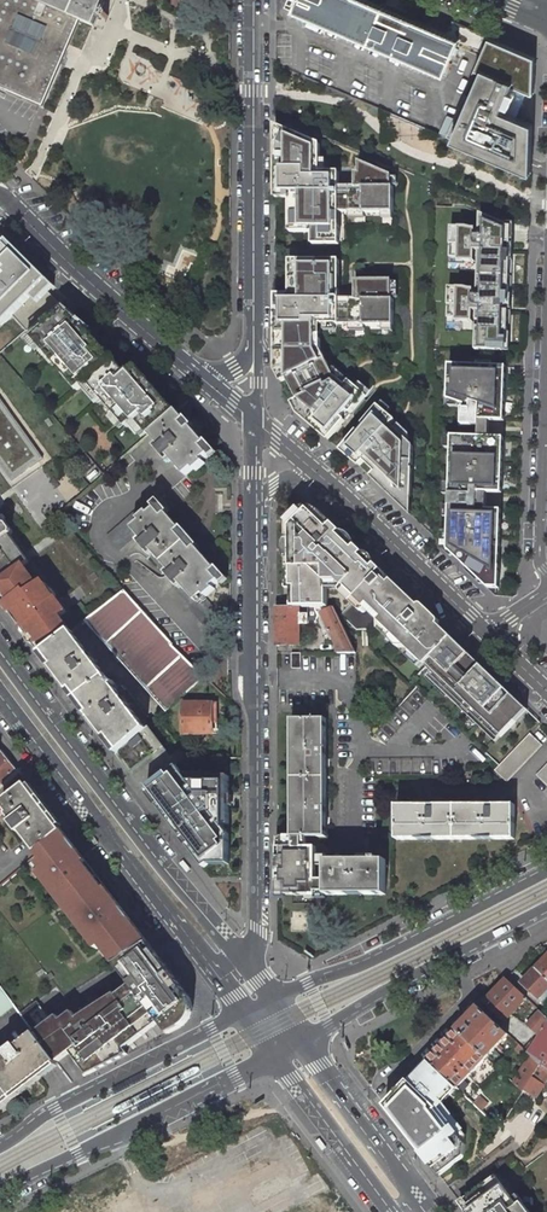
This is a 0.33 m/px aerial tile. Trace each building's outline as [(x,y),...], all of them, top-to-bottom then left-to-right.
[(100,10),(105,0),(0,0),(0,83),(42,101),(60,59),(77,18),(94,25),(96,20),(98,15),(100,10)] [(458,41),(445,35),(408,18),(410,12),(398,7),(386,2),(384,8),(367,0),(298,0),(294,10),(443,76),(458,41)] [(489,36),(452,20),(445,35),(458,41),(482,51),(489,36)] [(530,54),(489,36),(482,51),(474,69),(480,72),(469,96),(464,93),(445,136),(513,165),(516,159),(519,152),(532,158),(533,123),(507,112),(510,106),(516,109),(522,95),(516,92),(518,87),(534,93),(535,62),(534,62),(534,57),(530,55),(530,54)] [(320,144),(282,128),(282,198),(300,198),(300,218),(290,218),(290,232),(313,232),(313,244),(339,244),(339,225),(334,225),(334,212),(365,212),(382,212),(393,212),(393,187),(391,187),(391,175),(359,161),(359,172),(356,172),(356,186),(339,186),(339,172),(320,172),(320,144)] [(516,159),(513,165),(531,173),(532,158),(519,152),(516,159)] [(511,226),(507,226),(507,225),(480,213),(479,236),(476,236),(476,229),(473,229),(467,227),(451,227),(450,257),(458,258),(458,261),(475,261),(475,256),(478,256),(477,296),(474,296),(474,289),(471,289),(465,287),(449,287),(448,318),(456,318),(456,321),(473,322),(473,317),(476,317),(475,349),(503,350),(503,342),(507,342),(509,297),(504,297),(505,286),(509,286),(511,226)] [(36,268),(33,272),(5,244),(0,248),(0,317),(4,321),(11,314),(26,331),(58,302),(47,290),(53,285),(36,268)] [(300,289),(282,289),(282,349),(320,349),(320,339),(316,339),(316,324),(365,324),(365,325),(382,325),(382,324),(394,324),(394,300),(391,300),(391,280),(359,280),(356,280),(356,299),(339,299),(339,289),(334,289),(334,276),(339,276),(339,260),(290,260),(290,268),(300,269),(300,289)] [(88,382),(111,361),(101,349),(103,347),(85,326),(82,328),(77,322),(80,320),(72,314),(70,316),(58,302),(26,331),(65,375),(69,371),(83,386),(88,382)] [(282,368),(282,349),(276,349),(276,370),(282,381),(287,378),(282,368)] [(320,423),(332,433),(366,394),(363,392),(350,381),(341,391),(338,389),(343,382),(334,375),(320,349),(282,349),(282,368),(287,378),(299,399),(305,410),(313,417),(309,422),(316,428),(320,423)] [(114,359),(111,361),(88,382),(103,399),(128,427),(136,420),(150,435),(150,434),(176,412),(158,391),(147,379),(142,373),(141,374),(136,367),(128,374),(114,359)] [(505,421),(506,367),(454,365),(448,550),(488,588),(499,588),(502,511),(487,510),(488,493),(502,493),(504,438),(490,438),(490,420),(505,421)] [(69,371),(65,375),(78,390),(83,386),(69,371)] [(83,386),(98,403),(103,399),(88,382),(83,386)] [(299,414),(309,422),(313,417),(305,410),(299,399),(293,402),(299,414)] [(0,401),(0,466),(11,482),(41,460),(0,401)] [(402,496),(411,497),(415,444),(395,427),(391,431),(388,428),(396,419),(378,405),(345,444),(355,453),(351,458),(359,464),(359,465),(363,460),(375,471),(402,496)] [(206,443),(178,411),(176,412),(150,434),(163,448),(159,451),(166,459),(169,456),(186,476),(194,468),(196,471),(205,463),(203,460),(209,455),(202,447),(206,443)] [(328,438),(332,433),(320,423),(316,428),(328,438)] [(355,453),(345,444),(341,449),(351,458),(355,453)] [(402,506),(410,514),(411,497),(402,496),(375,471),(371,476),(402,506)] [(155,508),(148,499),(107,536),(120,550),(135,538),(137,542),(141,539),(133,528),(141,521),(137,517),(147,509),(150,513),(155,508)] [(163,516),(156,508),(155,508),(150,513),(147,509),(137,517),(141,521),(133,528),(141,539),(137,542),(149,555),(167,575),(175,584),(179,588),(183,586),(197,601),(204,595),(205,595),(206,597),(215,589),(214,586),(220,581),(212,573),(216,569),(196,546),(192,550),(177,532),(181,529),(167,513),(163,516)] [(338,582),(382,624),(383,626),(424,664),(426,666),(452,638),(431,617),(426,621),(419,615),(418,616),(418,615),(415,613),(420,607),(393,581),(390,584),(383,578),(382,579),(379,576),(383,571),(377,566),(375,565),(373,565),(370,566),(364,560),(365,559),(365,558),(366,556),(366,555),(357,546),(356,546),(354,547),(352,548),(351,548),(342,538),(342,536),(342,535),(342,534),(342,532),(334,524),(329,529),(313,513),(304,512),(290,526),(291,587),(295,587),(295,606),(297,606),(300,606),(308,606),(319,606),(322,606),(327,606),(327,582),(338,582)] [(25,565),(19,557),(21,555),(18,550),(9,537),(11,535),(11,533),(7,526),(4,526),(2,527),(0,524),(0,583),(25,565)] [(23,629),(27,627),(44,651),(71,630),(61,618),(68,612),(57,597),(55,598),(48,589),(50,588),(46,583),(43,582),(39,585),(25,565),(0,583),(0,590),(15,611),(12,614),(23,629)] [(179,588),(175,584),(173,586),(191,606),(189,608),(205,626),(220,614),(204,595),(197,601),(183,586),(179,588)] [(57,594),(53,588),(50,588),(48,589),(55,598),(57,597),(57,594)] [(0,590),(0,596),(12,614),(15,611),(0,590)] [(173,644),(124,590),(84,620),(166,712),(205,677),(172,645),(173,644)] [(88,612),(81,603),(78,606),(82,611),(76,616),(79,620),(88,612)] [(308,606),(300,606),(297,606),(295,606),(277,607),(277,646),(279,646),(300,645),(300,624),(308,624),(308,615),(308,606)] [(319,606),(308,606),(308,615),(308,624),(320,624),(319,606)] [(356,653),(335,607),(328,610),(327,606),(322,606),(325,611),(322,613),(338,647),(338,653),(356,653)] [(23,629),(41,653),(44,651),(27,627),(23,629)] [(147,729),(71,630),(44,651),(41,653),(68,689),(118,755),(147,729)] [(528,709),(452,638),(426,666),(432,672),(430,674),(451,694),(448,697),(469,717),(471,714),(479,721),(477,724),(489,736),(494,731),(501,737),(528,709)] [(301,668),(301,652),(292,653),(292,654),(292,668),(301,668)] [(451,694),(430,674),(427,677),(448,697),(451,694)] [(217,716),(217,703),(183,703),(183,733),(213,733),(213,716),(217,716)] [(469,717),(477,724),(479,721),(471,714),(469,717)] [(326,836),(326,719),(292,719),(292,837),(308,836),(326,836)] [(172,757),(148,728),(147,729),(118,755),(146,791),(179,765),(189,757),(183,749),(172,757)] [(494,731),(489,736),(496,742),(501,737),(494,731)] [(505,780),(541,743),(532,735),(529,732),(498,764),(493,769),(505,780)] [(1,749),(0,750),(0,787),(3,784),(5,785),(18,772),(1,749)] [(536,775),(546,786),(546,764),(536,775)] [(179,765),(146,791),(205,868),(209,865),(230,865),(230,834),(225,828),(225,825),(230,825),(230,777),(188,777),(179,765)] [(45,808),(27,784),(2,804),(9,813),(8,815),(13,821),(12,823),(19,833),(21,832),(33,847),(38,853),(63,832),(59,826),(45,808)] [(514,839),(514,805),(455,805),(413,805),(397,805),(397,839),(514,839)] [(97,875),(63,832),(38,853),(44,862),(36,869),(57,896),(61,893),(66,899),(97,875)] [(279,837),(278,848),(308,848),(308,836),(292,837),(279,837)] [(294,890),(317,890),(316,855),(316,851),(308,851),(308,848),(278,848),(278,857),(282,857),(282,894),(294,894),(294,890)] [(327,855),(316,855),(317,890),(326,889),(326,860),(327,860),(327,855)] [(386,894),(385,860),(327,860),(326,860),(326,889),(326,894),(386,894)] [(148,943),(97,875),(66,899),(70,905),(66,908),(97,949),(100,947),(105,943),(112,951),(108,954),(116,965),(148,943)] [(61,893),(57,896),(61,902),(66,899),(61,893)] [(66,899),(61,902),(66,908),(70,905),(66,899)] [(123,974),(50,1021),(35,1001),(19,1013),(27,1022),(35,1034),(56,1063),(70,1052),(87,1075),(127,1054),(122,1048),(157,1021),(168,1034),(180,1028),(185,1023),(187,1020),(189,1017),(191,1012),(192,1008),(192,1004),(191,999),(177,980),(173,983),(168,976),(171,973),(148,943),(116,965),(123,974)] [(112,951),(105,943),(100,947),(107,955),(108,954),(112,951)] [(535,968),(546,979),(546,956),(535,968)] [(535,968),(522,982),(539,998),(546,990),(546,979),(535,968)] [(177,980),(171,973),(168,976),(173,983),(177,980)] [(526,997),(506,979),(484,1002),(504,1021),(507,1017),(526,997)] [(0,987),(0,1016),(14,1006),(0,987)] [(507,1034),(479,1007),(457,1030),(486,1057),(507,1034)] [(539,1010),(526,1025),(539,1035),(528,1053),(530,1055),(540,1064),(542,1065),(546,1069),(546,1018),(539,1010)] [(486,1057),(457,1030),(428,1061),(435,1067),(452,1083),(457,1087),(486,1057)] [(35,1034),(29,1038),(0,1060),(0,1106),(51,1067),(56,1063),(35,1034)] [(540,1064),(530,1055),(513,1082),(523,1091),(524,1089),(541,1066),(540,1064)] [(437,1173),(439,1175),(463,1157),(466,1145),(466,1144),(457,1133),(459,1132),(448,1118),(452,1116),(442,1103),(443,1101),(439,1097),(452,1083),(435,1067),(428,1061),(399,1091),(385,1105),(394,1116),(402,1127),(406,1124),(412,1131),(408,1135),(417,1147),(425,1156),(437,1173)] [(524,1089),(537,1098),(546,1084),(546,1070),(541,1066),(524,1089)] [(457,1087),(452,1083),(439,1097),(443,1101),(450,1094),(456,1088),(457,1087)] [(490,1104),(475,1090),(468,1097),(483,1111),(490,1104)] [(412,1131),(406,1124),(402,1127),(408,1135),(412,1131)] [(459,1132),(457,1133),(466,1144),(467,1136),(462,1129),(459,1132)] [(459,1202),(467,1211),(531,1211),(522,1201),(518,1204),(513,1197),(506,1188),(494,1174),(459,1202)] [(517,1194),(513,1197),(518,1204),(522,1201),(517,1194)]
